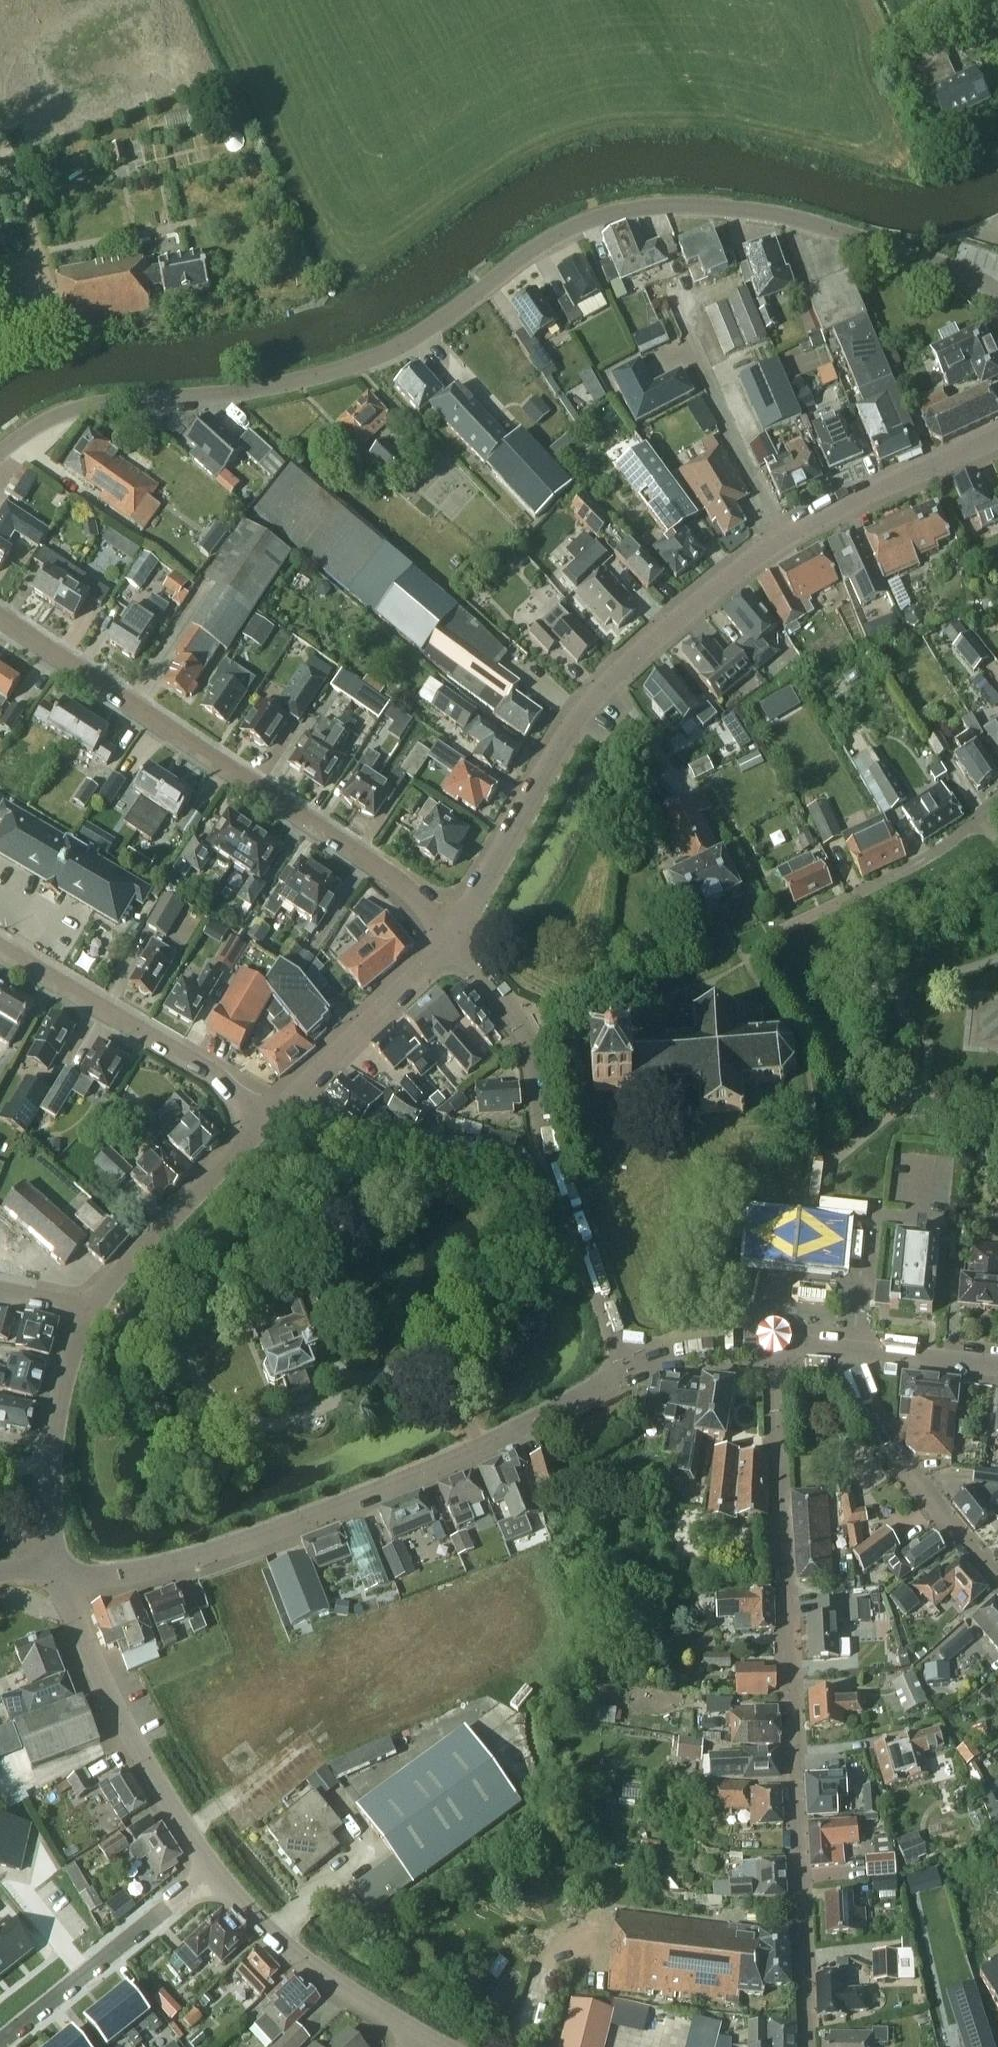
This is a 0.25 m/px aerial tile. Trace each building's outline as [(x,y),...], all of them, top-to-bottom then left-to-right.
[(945,57),(939,44),(909,58),(927,96),(931,93),(945,123),(989,102),(974,72),(956,80),(945,57)] [(110,148),(114,166),(127,164),(123,145),(110,148)] [(622,282),(654,269),(667,264),(666,259),(678,255),(671,239),(644,250),(635,226),(604,239),(613,261),(602,266),(610,285),(621,280),(622,282)] [(733,257),(723,261),(712,233),(680,247),(696,284),(737,267),(733,257)] [(789,270),(786,271),(775,241),(744,252),(748,263),(755,282),(752,283),(758,302),(796,289),(789,270)] [(144,254),(56,270),(59,287),(62,302),(67,327),(137,314),(151,311),(150,308),(148,290),(164,288),(165,297),(210,288),(204,254),(159,263),(160,268),(146,270),(144,254)] [(601,295),(582,260),(558,274),(571,296),(559,303),(571,326),(584,319),(578,308),(601,295)] [(755,282),(748,263),(740,266),(743,276),(746,285),(752,283),(755,282)] [(923,449),(850,275),(806,293),(813,309),(821,330),(821,329),(824,337),(835,332),(865,405),(857,409),(881,466),(923,449)] [(741,277),(737,282),(741,294),(748,290),(746,285),(743,276),(741,277)] [(725,358),(748,348),(768,340),(765,332),(754,305),(748,290),(741,294),(729,302),(706,312),(725,358)] [(542,374),(554,366),(535,339),(557,324),(535,292),(513,307),(527,329),(516,337),(542,374)] [(765,332),(779,326),(768,299),(754,305),(765,332)] [(808,335),(821,330),(813,309),(799,315),(808,335)] [(647,331),(655,349),(669,342),(661,325),(661,324),(650,329),(647,331)] [(983,328),(932,352),(944,379),(946,378),(950,387),(976,375),(982,387),(997,380),(997,361),(983,328)] [(820,334),(809,338),(814,350),(825,346),(820,334)] [(896,355),(887,358),(891,368),(900,365),(896,355)] [(798,407),(796,401),(793,394),(779,361),(740,378),(764,434),(803,418),(800,412),(798,407)] [(653,388),(639,362),(613,376),(639,424),(693,395),(685,378),(675,376),(653,388)] [(457,384),(446,394),(420,366),(397,388),(420,413),(421,414),(430,406),(486,466),(487,465),(537,519),(573,486),(523,432),(511,443),(457,384)] [(590,371),(579,377),(595,405),(606,399),(590,371)] [(923,417),(952,404),(944,387),(916,400),(923,417)] [(796,401),(798,407),(800,412),(815,406),(808,388),(793,394),(796,401)] [(943,444),(997,419),(997,410),(988,389),(930,416),(927,428),(932,439),(943,444)] [(358,444),(362,448),(392,419),(388,415),(369,395),(339,424),(358,444)] [(537,427),(552,413),(538,397),(522,410),(537,427)] [(420,413),(414,419),(423,429),(430,424),(421,415),(421,414),(420,413)] [(849,431),(842,414),(814,426),(822,444),(819,445),(830,471),(863,457),(851,430),(849,431)] [(250,432),(240,444),(211,417),(189,441),(224,471),(225,473),(226,472),(243,452),(261,468),(274,453),(250,432)] [(101,499),(146,530),(161,507),(150,499),(159,486),(116,457),(119,453),(90,433),(66,468),(104,495),(101,499)] [(719,449),(713,438),(702,444),(709,455),(704,458),(698,448),(685,456),(691,466),(680,472),(704,513),(706,511),(714,525),(717,522),(726,537),(746,525),(735,505),(750,496),(722,448),(719,449)] [(371,454),(389,472),(402,458),(384,440),(371,454)] [(812,459),(811,460),(803,442),(786,449),(790,458),(774,465),(773,462),(766,466),(781,500),(822,481),(812,459)] [(617,468),(650,514),(669,539),(655,550),(662,559),(662,560),(677,577),(706,555),(690,536),(689,537),(682,527),(697,517),(646,447),(617,468)] [(274,453),(261,468),(273,479),(285,463),(274,453)] [(254,512),(375,615),(410,570),(388,553),(392,548),(295,464),(254,512)] [(21,473),(16,481),(31,491),(39,479),(25,470),(24,469),(21,473)] [(224,471),(215,482),(231,496),(241,485),(226,472),(225,473),(224,471)] [(977,474),(973,476),(970,475),(965,477),(964,480),(955,484),(963,502),(958,505),(966,523),(978,517),(984,530),(997,524),(997,506),(997,504),(991,507),(977,474)] [(22,505),(31,491),(16,481),(13,479),(4,493),(22,505)] [(569,511),(606,548),(622,534),(586,495),(569,511)] [(877,564),(884,580),(919,564),(917,558),(939,548),(938,545),(951,539),(935,503),(913,513),(912,511),(875,528),(865,533),(879,564),(877,564)] [(41,547),(51,532),(36,522),(8,505),(0,518),(0,571),(13,552),(5,547),(16,531),(41,547)] [(191,663),(208,637),(229,650),(292,553),(245,522),(208,578),(205,583),(218,591),(177,655),(183,659),(166,684),(187,698),(204,672),(191,663)] [(118,553),(125,542),(109,532),(102,543),(118,553)] [(883,580),(884,580),(877,564),(879,564),(865,533),(856,538),(854,534),(839,540),(840,541),(829,546),(845,582),(851,580),(862,605),(889,593),(883,580)] [(611,620),(620,629),(636,613),(628,604),(633,599),(604,567),(612,559),(597,542),(564,574),(579,591),(577,593),(606,625),(611,620)] [(649,591),(654,586),(664,576),(641,553),(641,554),(630,543),(616,556),(627,568),(626,568),(649,591)] [(799,622),(807,618),(814,613),(809,604),(812,602),(810,597),(839,580),(820,548),(778,571),(779,573),(759,584),(786,630),(799,622)] [(55,607),(77,571),(44,549),(36,563),(49,571),(35,593),(55,607)] [(519,551),(509,560),(516,567),(526,559),(519,551)] [(159,563),(144,553),(125,580),(140,590),(159,563)] [(77,571),(55,607),(75,620),(89,597),(101,605),(110,592),(77,571)] [(496,717),(526,738),(543,716),(514,694),(521,684),(499,667),(508,655),(459,609),(460,609),(411,571),(376,616),(424,652),(422,654),(499,713),(496,717)] [(178,598),(190,582),(175,572),(164,588),(178,598)] [(899,579),(888,584),(902,614),(912,606),(899,579)] [(320,583),(316,590),(319,596),(327,598),(331,592),(328,584),(320,583)] [(735,648),(756,673),(780,653),(766,638),(779,627),(750,594),(726,615),(746,638),(735,648)] [(121,623),(109,642),(137,659),(148,641),(148,640),(160,621),(134,604),(121,623)] [(916,628),(923,621),(922,611),(912,607),(904,614),(906,625),(916,628)] [(571,619),(570,620),(559,608),(542,624),(542,623),(530,634),(549,654),(560,643),(578,663),(597,645),(571,619)] [(246,633),(265,646),(276,629),(257,616),(246,633)] [(890,618),(888,626),(890,633),(901,629),(896,616),(890,618)] [(799,622),(786,630),(790,636),(803,629),(799,622)] [(990,660),(970,634),(968,636),(958,623),(944,634),(954,646),(952,648),(973,674),(990,660)] [(715,643),(710,648),(704,640),(698,645),(696,643),(685,652),(686,652),(684,656),(704,680),(702,681),(719,701),(753,672),(733,648),(726,655),(715,643)] [(333,671),(313,657),(305,669),(302,667),(272,712),(261,705),(250,722),(252,723),(246,733),(269,749),(291,716),(300,722),(326,683),(325,682),(333,671)] [(1,696),(0,698),(0,711),(1,711),(21,682),(0,668),(0,696),(1,696)] [(353,702),(364,684),(359,681),(339,668),(328,685),(353,702)] [(706,728),(719,716),(710,705),(704,711),(669,670),(645,691),(657,705),(654,708),(677,734),(696,717),(706,728)] [(981,677),(971,685),(982,698),(985,695),(992,689),(981,677)] [(246,695),(231,685),(221,680),(203,709),(228,724),(246,695)] [(464,730),(465,731),(475,717),(478,712),(431,680),(418,698),(464,730)] [(364,684),(353,702),(380,720),(392,703),(364,684)] [(72,742),(88,718),(66,703),(59,713),(47,705),(38,719),(50,727),(50,728),(72,742)] [(916,716),(922,727),(931,722),(927,716),(937,710),(934,705),(916,716)] [(1,723),(13,730),(23,714),(11,707),(1,723)] [(395,725),(402,714),(392,707),(385,718),(395,725)] [(979,790),(997,776),(997,774),(975,741),(984,735),(972,715),(962,722),(970,734),(955,744),(961,754),(956,758),(979,790)] [(497,766),(507,772),(522,750),(496,733),(497,732),(475,717),(465,731),(464,730),(461,734),(467,738),(469,736),(483,745),(474,758),(494,771),(497,766)] [(88,718),(72,742),(95,757),(108,766),(117,751),(104,743),(110,733),(88,718)] [(984,730),(997,746),(997,747),(997,719),(984,730)] [(332,726),(322,720),(311,737),(310,737),(291,765),(307,776),(338,725),(334,722),(332,726)] [(325,787),(344,758),(338,755),(352,733),(338,725),(307,776),(325,787)] [(742,730),(731,737),(741,751),(751,744),(742,730)] [(927,742),(938,758),(950,750),(940,734),(927,742)] [(377,781),(359,808),(374,818),(387,799),(390,801),(407,775),(415,780),(432,754),(419,745),(402,771),(396,768),(384,786),(377,781)] [(883,816),(893,809),(908,800),(885,764),(881,765),(871,750),(858,758),(858,760),(855,762),(863,776),(861,777),(883,816)] [(359,808),(377,781),(369,776),(381,758),(371,751),(353,778),(355,779),(343,798),(359,808)] [(758,752),(737,763),(742,774),(764,763),(758,752)] [(484,802),(489,805),(499,789),(452,758),(445,769),(455,776),(444,793),(459,802),(460,801),(477,812),(484,802)] [(689,767),(695,780),(714,772),(708,758),(689,767)] [(929,771),(936,781),(948,773),(941,763),(929,771)] [(150,767),(135,791),(142,796),(125,823),(139,832),(144,824),(150,816),(172,782),(150,767)] [(98,798),(111,805),(126,782),(113,774),(98,798)] [(99,788),(88,781),(75,801),(76,802),(73,807),(82,813),(99,788)] [(640,801),(661,791),(656,781),(635,791),(640,801)] [(172,782),(150,816),(144,824),(139,832),(152,840),(169,814),(178,820),(194,796),(172,782)] [(904,810),(925,842),(963,817),(942,785),(904,810)] [(688,916),(706,907),(707,909),(723,901),(722,899),(741,890),(723,853),(721,854),(701,814),(711,809),(703,792),(662,813),(689,869),(669,879),(675,890),(664,896),(671,911),(682,905),(688,916)] [(469,832),(449,819),(452,815),(440,807),(440,808),(430,802),(419,819),(428,824),(416,842),(424,847),(421,852),(435,861),(438,856),(454,867),(463,852),(458,849),(469,832)] [(824,847),(840,839),(822,802),(807,809),(824,847)] [(118,923),(133,899),(143,905),(150,894),(4,808),(0,815),(0,820),(9,825),(0,840),(0,853),(48,882),(44,889),(60,899),(63,891),(118,923)] [(179,831),(190,839),(203,819),(191,812),(179,831)] [(844,835),(864,877),(904,858),(883,816),(844,835)] [(233,865),(254,832),(231,817),(220,833),(217,831),(207,846),(196,839),(182,861),(193,868),(201,874),(215,853),(220,856),(217,860),(219,865),(224,868),(229,867),(231,864),(233,865)] [(91,843),(99,831),(87,824),(80,836),(91,843)] [(807,828),(799,831),(802,838),(810,834),(807,828)] [(254,832),(233,865),(252,878),(239,898),(252,907),(266,886),(262,883),(272,868),(269,866),(280,849),(254,832)] [(804,852),(816,847),(811,834),(810,834),(802,838),(798,839),(804,852)] [(821,865),(817,867),(811,856),(779,872),(796,906),(832,888),(821,865)] [(182,861),(176,870),(179,872),(187,877),(193,868),(182,861)] [(166,892),(179,872),(176,870),(171,867),(158,887),(166,892)] [(296,914),(319,876),(304,867),(297,878),(289,873),(273,899),(274,900),(266,912),(275,918),(284,905),(296,914)] [(319,876),(296,914),(312,924),(307,931),(313,935),(317,928),(319,929),(335,903),(330,900),(337,888),(319,876)] [(147,925),(167,937),(186,907),(165,894),(147,925)] [(386,914),(385,915),(365,900),(350,920),(354,925),(347,931),(360,946),(340,963),(364,991),(415,948),(386,914)] [(246,904),(243,909),(249,913),(252,908),(246,904)] [(261,945),(271,930),(258,922),(248,937),(261,945)] [(216,963),(233,972),(248,946),(231,937),(216,963)] [(171,965),(178,954),(154,941),(141,963),(143,964),(132,985),(139,989),(140,994),(146,997),(151,996),(153,997),(171,965)] [(303,952),(290,944),(280,959),(304,975),(316,957),(304,950),(303,952)] [(260,1053),(281,1078),(316,1049),(312,1045),(327,1031),(322,1026),(330,1019),(328,1017),(332,1014),(299,975),(251,946),(237,971),(243,974),(208,1033),(242,1052),(264,1015),(281,1036),(260,1053)] [(167,1008),(194,1024),(222,975),(210,968),(198,989),(183,981),(167,1008)] [(10,989),(0,984),(0,1006),(10,989)] [(10,1046),(20,1029),(21,1029),(35,1005),(10,989),(0,1006),(0,1041),(10,1046)] [(452,1001),(486,1039),(495,1031),(488,1024),(493,1019),(466,989),(461,989),(453,996),(452,1001)] [(460,1031),(455,1035),(449,1027),(462,1017),(439,990),(406,1019),(429,1045),(437,1038),(469,1075),(485,1061),(460,1031)] [(647,1091),(654,1090),(701,1087),(702,1114),(744,1111),(741,1084),(782,1081),(794,1067),(793,1050),(779,1037),(764,1039),(763,1012),(709,1015),(695,1016),(697,1043),(644,1047),(632,1048),(633,1053),(593,1056),(595,1094),(647,1091)] [(57,1055),(59,1057),(76,1029),(52,1015),(36,1043),(42,1046),(33,1062),(48,1071),(57,1055)] [(415,1042),(413,1044),(395,1024),(373,1045),(396,1070),(407,1060),(423,1078),(437,1066),(415,1042)] [(126,1059),(101,1044),(81,1077),(68,1069),(43,1111),(57,1119),(73,1092),(85,1100),(96,1081),(110,1090),(119,1075),(117,1074),(126,1059)] [(417,1104),(429,1094),(414,1076),(401,1086),(417,1104)] [(360,1078),(354,1087),(342,1078),(328,1097),(372,1131),(389,1108),(404,1120),(415,1127),(428,1110),(416,1105),(400,1093),(393,1103),(360,1078)] [(4,1122),(25,1134),(50,1092),(29,1079),(4,1122)] [(520,1087),(502,1089),(502,1083),(477,1085),(480,1117),(514,1114),(513,1108),(521,1107),(520,1087)] [(109,1093),(105,1100),(112,1105),(117,1097),(109,1093)] [(207,1151),(208,1153),(213,1151),(220,1144),(221,1139),(196,1115),(199,1111),(181,1093),(173,1102),(174,1103),(157,1120),(169,1132),(186,1115),(191,1119),(183,1127),(184,1128),(172,1140),(175,1144),(174,1144),(195,1163),(207,1151)] [(456,1113),(468,1103),(460,1093),(447,1103),(448,1104),(455,1112),(456,1113)] [(455,1112),(448,1104),(435,1114),(448,1117),(455,1112)] [(165,1132),(140,1109),(132,1118),(157,1141),(165,1132)] [(515,1151),(518,1139),(491,1131),(488,1144),(515,1151)] [(48,1144),(48,1153),(60,1154),(61,1145),(48,1144)] [(491,1146),(489,1157),(518,1164),(521,1152),(491,1146)] [(140,1168),(135,1174),(136,1175),(132,1179),(158,1202),(170,1189),(176,1189),(184,1181),(184,1175),(162,1155),(154,1147),(136,1165),(140,1168)] [(133,1171),(110,1148),(95,1163),(101,1170),(93,1178),(109,1194),(133,1171)] [(95,1234),(90,1240),(26,1184),(3,1211),(66,1266),(85,1246),(106,1265),(130,1236),(112,1221),(90,1202),(76,1218),(95,1234)] [(891,1301),(891,1309),(933,1312),(934,1302),(935,1288),(937,1288),(937,1283),(936,1283),(940,1240),(928,1239),(929,1229),(919,1228),(918,1238),(897,1236),(893,1287),(876,1285),(876,1288),(877,1288),(876,1299),(891,1301)] [(974,1244),(972,1268),(965,1268),(961,1306),(997,1310),(997,1246),(974,1244)] [(285,1384),(289,1396),(311,1387),(307,1375),(314,1373),(309,1359),(318,1356),(316,1353),(325,1349),(320,1336),(334,1331),(318,1289),(289,1300),(297,1323),(260,1337),(270,1364),(268,1365),(265,1371),(270,1385),(277,1387),(285,1384)] [(10,1342),(18,1314),(3,1310),(0,1320),(0,1339),(10,1342)] [(17,1348),(50,1357),(60,1322),(27,1313),(17,1348)] [(506,1330),(524,1344),(537,1327),(519,1313),(506,1330)] [(34,1400),(40,1396),(47,1368),(44,1363),(13,1352),(8,1370),(0,1367),(0,1389),(13,1392),(13,1394),(34,1400)] [(902,1401),(900,1418),(910,1419),(907,1446),(917,1455),(951,1458),(957,1407),(958,1407),(960,1382),(903,1376),(901,1401),(902,1401)] [(696,1436),(703,1384),(659,1377),(652,1383),(650,1392),(639,1390),(636,1410),(647,1412),(646,1421),(668,1425),(664,1452),(678,1454),(696,1436)] [(696,1436),(678,1454),(675,1479),(695,1482),(702,1437),(726,1441),(734,1385),(704,1380),(703,1384),(696,1436)] [(31,1433),(36,1407),(0,1400),(0,1430),(11,1432),(12,1429),(31,1433)] [(957,1436),(966,1436),(967,1423),(958,1422),(957,1436)] [(540,1512),(522,1469),(528,1466),(519,1448),(500,1456),(502,1460),(480,1469),(495,1505),(504,1500),(513,1519),(498,1525),(506,1544),(533,1533),(527,1518),(540,1512)] [(736,1516),(768,1518),(768,1458),(739,1455),(739,1453),(717,1451),(710,1517),(736,1520),(736,1516)] [(531,1459),(540,1495),(561,1490),(553,1454),(531,1459)] [(975,1469),(973,1485),(973,1488),(953,1504),(976,1531),(997,1513),(997,1472),(975,1469)] [(440,1487),(458,1529),(475,1522),(469,1508),(484,1501),(472,1473),(440,1487)] [(796,1538),(830,1536),(827,1492),(793,1495),(796,1538)] [(379,1510),(393,1541),(436,1523),(423,1493),(379,1510)] [(671,1493),(670,1505),(683,1508),(684,1500),(679,1494),(671,1493)] [(856,1511),(853,1494),(842,1496),(853,1552),(864,1573),(883,1559),(899,1582),(911,1573),(911,1575),(944,1551),(945,1545),(940,1537),(933,1535),(914,1549),(912,1547),(899,1556),(895,1550),(900,1546),(887,1528),(863,1547),(859,1525),(868,1523),(866,1509),(856,1511)] [(341,1530),(352,1558),(363,1585),(348,1591),(351,1599),(389,1584),(365,1521),(341,1530)] [(451,1537),(445,1523),(436,1526),(442,1541),(451,1537)] [(352,1558),(341,1530),(340,1527),(303,1541),(308,1554),(270,1568),(292,1625),(292,1626),(331,1612),(326,1599),(316,1573),(352,1558)] [(451,1538),(458,1557),(474,1550),(467,1532),(451,1538)] [(799,1582),(833,1579),(830,1536),(796,1538),(799,1582)] [(383,1551),(396,1581),(415,1572),(403,1543),(383,1551)] [(950,1594),(965,1611),(989,1590),(962,1559),(944,1574),(939,1568),(929,1577),(926,1574),(911,1588),(920,1597),(923,1594),(935,1607),(950,1594)] [(855,1589),(854,1579),(841,1580),(841,1590),(855,1589)] [(899,1607),(912,1596),(903,1586),(891,1597),(899,1607)] [(754,1630),(754,1632),(776,1630),(774,1590),(755,1592),(755,1593),(716,1595),(718,1619),(737,1618),(737,1631),(754,1630)] [(148,1603),(165,1648),(178,1644),(171,1626),(189,1618),(178,1591),(148,1603)] [(127,1641),(152,1631),(146,1616),(145,1616),(137,1596),(113,1605),(127,1641)] [(996,1598),(980,1612),(980,1613),(973,1619),(997,1648),(997,1600),(996,1598)] [(838,1642),(837,1622),(844,1622),(843,1600),(821,1601),(822,1617),(809,1618),(811,1659),(839,1658),(839,1657),(850,1656),(850,1642),(838,1642)] [(850,1602),(851,1623),(870,1622),(869,1601),(850,1602)] [(127,1641),(113,1605),(112,1602),(93,1610),(102,1632),(101,1633),(108,1650),(118,1645),(129,1671),(161,1658),(160,1656),(158,1653),(160,1652),(152,1631),(127,1641)] [(190,1623),(194,1634),(207,1630),(200,1610),(191,1614),(194,1622),(190,1623)] [(948,1645),(939,1652),(949,1663),(957,1656),(974,1642),(965,1631),(948,1645)] [(56,1655),(48,1636),(15,1649),(23,1669),(24,1669),(31,1688),(1,1699),(11,1726),(15,1725),(32,1770),(100,1744),(82,1698),(76,1701),(66,1674),(62,1676),(55,1657),(56,1655)] [(907,1652),(898,1654),(901,1669),(911,1667),(907,1652)] [(731,1668),(730,1654),(704,1655),(704,1669),(731,1668)] [(951,1681),(949,1664),(927,1667),(928,1683),(951,1681)] [(776,1671),(765,1671),(765,1665),(737,1665),(737,1695),(768,1695),(768,1689),(776,1689),(776,1671)] [(927,1703),(913,1673),(890,1683),(903,1714),(927,1703)] [(861,1697),(842,1697),(842,1692),(811,1694),(813,1727),(843,1725),(843,1713),(861,1712),(861,1697)] [(589,1707),(588,1723),(623,1723),(623,1708),(589,1707)] [(731,1710),(732,1745),(779,1744),(778,1708),(731,1710)] [(413,1883),(522,1803),(466,1728),(358,1807),(394,1857),(354,1887),(373,1912),(413,1883)] [(916,1732),(874,1745),(887,1787),(929,1775),(922,1753),(944,1746),(938,1728),(917,1735),(916,1732)] [(338,1783),(398,1756),(390,1738),(330,1765),(338,1783)] [(704,1742),(679,1740),(677,1760),(702,1763),(704,1742)] [(971,1742),(957,1752),(968,1767),(982,1757),(971,1742)] [(746,1778),(746,1779),(779,1777),(778,1751),(744,1753),(744,1754),(710,1756),(711,1780),(746,1778)] [(326,1767),(317,1775),(330,1792),(339,1785),(326,1767)] [(78,1798),(92,1790),(87,1782),(91,1779),(86,1770),(68,1782),(78,1798)] [(98,1787),(117,1816),(121,1822),(148,1804),(125,1770),(98,1787)] [(808,1816),(811,1816),(838,1815),(838,1798),(848,1797),(846,1773),(806,1776),(808,1816)] [(72,1788),(68,1782),(67,1780),(57,1787),(62,1794),(72,1788)] [(783,1824),(783,1816),(781,1788),(754,1789),(754,1791),(749,1790),(749,1785),(713,1783),(713,1808),(751,1809),(752,1826),(783,1824)] [(880,1816),(878,1786),(863,1787),(865,1817),(880,1816)] [(314,1792),(268,1830),(281,1846),(279,1847),(303,1877),(339,1847),(331,1837),(343,1827),(314,1792)] [(31,1827),(17,1823),(0,1819),(0,1867),(6,1868),(20,1872),(31,1827)] [(156,1830),(149,1819),(128,1832),(136,1845),(131,1848),(129,1853),(135,1862),(141,1862),(146,1860),(158,1878),(177,1865),(175,1862),(182,1857),(162,1826),(156,1830)] [(812,1867),(844,1864),(842,1846),(858,1845),(857,1821),(809,1824),(812,1867)] [(109,1861),(130,1848),(119,1831),(98,1845),(109,1861)] [(879,1841),(877,1841),(879,1857),(895,1856),(891,1840),(879,1841)] [(925,1854),(920,1840),(897,1848),(903,1862),(925,1854)] [(866,1858),(867,1878),(896,1876),(895,1856),(879,1857),(866,1858)] [(754,1898),(787,1897),(785,1861),(742,1863),(743,1872),(732,1873),(733,1882),(730,1882),(731,1898),(754,1897),(754,1898)] [(90,1889),(91,1889),(77,1863),(76,1862),(75,1862),(66,1868),(66,1869),(67,1871),(80,1894),(90,1889)] [(937,1870),(924,1874),(929,1889),(942,1885),(937,1870)] [(897,1893),(897,1878),(873,1879),(874,1894),(897,1893)] [(82,1894),(91,1914),(104,1908),(94,1888),(82,1894)] [(853,1910),(852,1895),(826,1897),(828,1935),(867,1933),(866,1910),(853,1910)] [(210,1948),(222,1962),(246,1940),(222,1912),(198,1934),(194,1934),(183,1944),(184,1945),(175,1954),(192,1973),(201,1965),(197,1960),(210,1948)] [(608,1990),(654,1995),(739,2005),(741,1993),(763,1995),(764,1988),(791,1987),(789,1933),(761,1934),(761,1935),(746,1933),(746,1927),(617,1912),(608,1990)] [(0,1926),(0,1950),(13,1967),(34,1951),(9,1919),(0,1926)] [(983,1954),(991,1969),(980,1975),(997,2006),(997,1945),(983,1954)] [(238,1969),(263,1996),(274,1985),(269,1980),(279,1970),(260,1949),(238,1969)] [(13,1967),(0,1950),(0,1978),(13,1967)] [(872,1952),(873,1982),(915,1981),(914,1951),(872,1952)] [(502,1978),(511,1961),(501,1955),(491,1972),(502,1978)] [(845,1991),(844,1973),(816,1975),(818,2019),(847,2018),(846,2013),(868,2012),(867,1990),(845,1991)] [(307,1988),(306,1989),(292,1975),(266,1999),(271,2004),(261,2013),(262,2015),(251,2025),(269,2044),(282,2032),(283,2033),(319,2001),(307,1988)] [(975,1984),(946,1993),(958,2030),(986,2021),(975,1984)] [(128,1987),(107,2004),(129,2030),(132,2027),(144,2018),(149,2013),(128,1987)] [(561,2046),(604,2046),(613,2008),(574,1998),(561,2046)] [(173,2001),(163,2010),(173,2020),(183,2011),(173,2001)] [(107,2004),(87,2020),(108,2046),(124,2034),(129,2030),(107,2004)] [(202,2018),(194,2010),(183,2021),(192,2029),(202,2018)] [(149,2013),(144,2018),(156,2033),(164,2027),(151,2011),(149,2013)] [(796,2023),(750,2022),(750,2046),(795,2046),(796,2023)] [(297,2025),(274,2046),(300,2046),(309,2039),(297,2025)] [(124,2034),(134,2046),(135,2046),(139,2046),(144,2042),(132,2027),(129,2030),(124,2034)] [(888,2045),(888,2029),(873,2029),(873,2033),(830,2033),(830,2038),(823,2038),(823,2046),(874,2046),(874,2044),(888,2045)] [(53,2046),(86,2046),(73,2031),(53,2046)] [(198,2032),(186,2042),(191,2046),(199,2046),(206,2041),(198,2032)] [(348,2032),(332,2046),(363,2046),(348,2032)]
